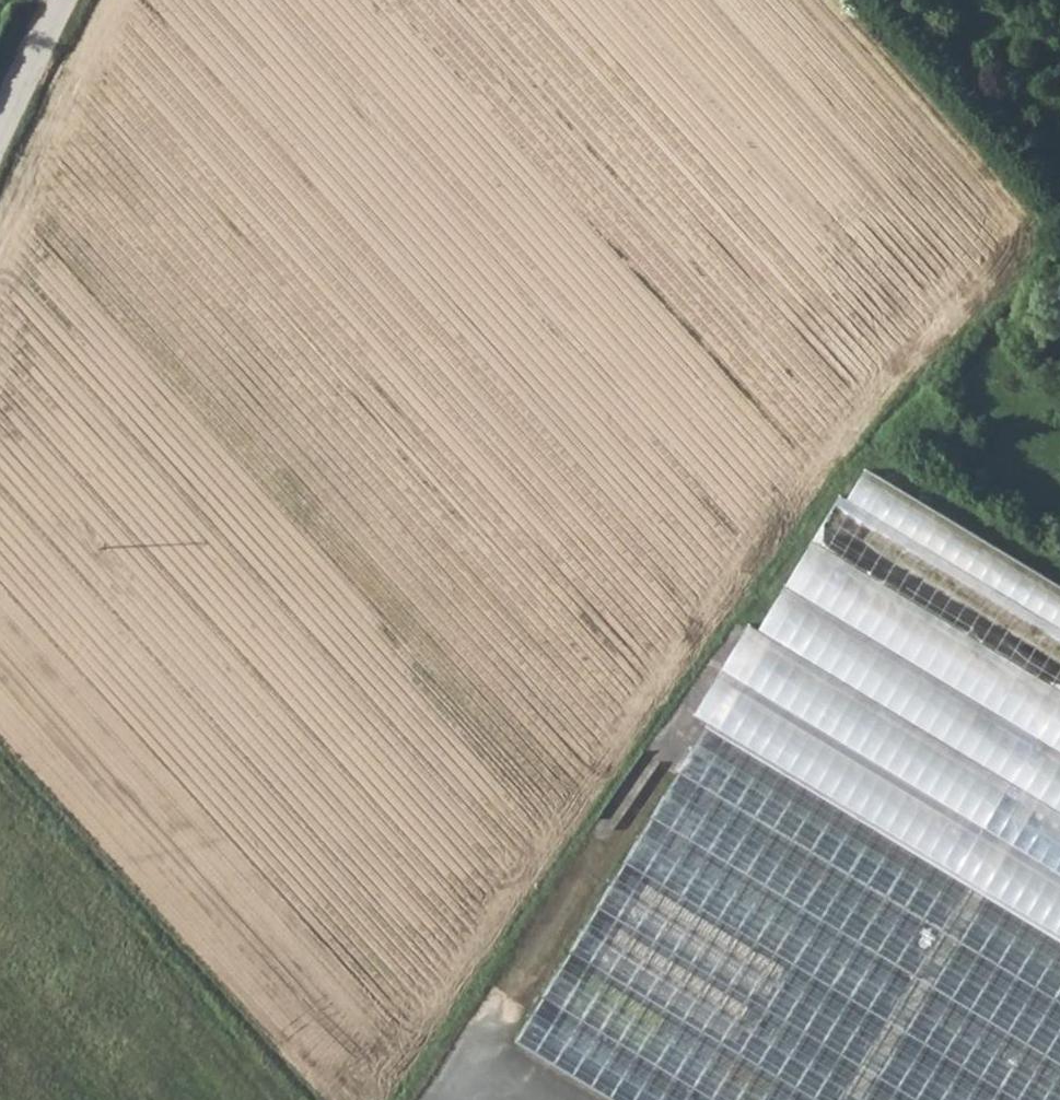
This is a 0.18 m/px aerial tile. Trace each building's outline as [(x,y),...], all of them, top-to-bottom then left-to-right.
[(710,725),(525,1025),(633,1092),(646,1099),(1059,1099),(1059,592),(862,470),(710,725)] [(633,1092),(627,1099),(646,1099),(633,1092)]
